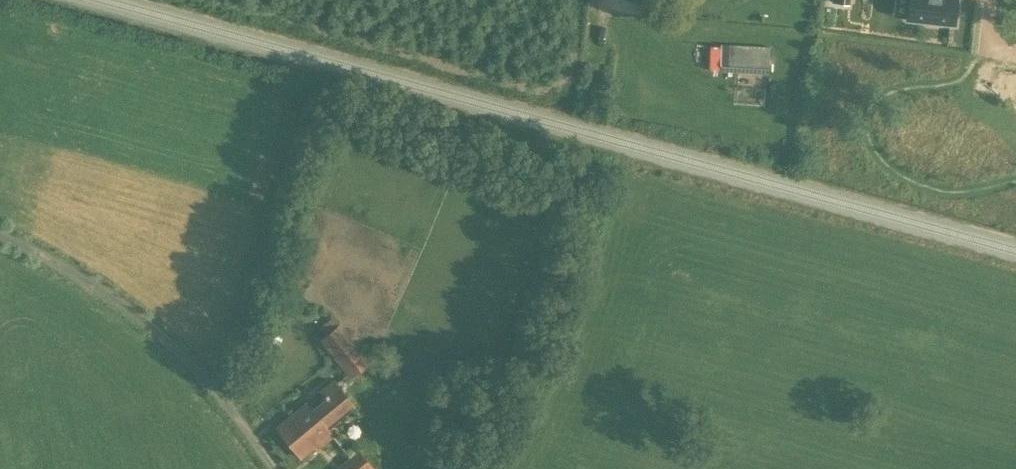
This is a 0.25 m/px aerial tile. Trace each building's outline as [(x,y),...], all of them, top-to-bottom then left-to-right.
[(906,18),(928,21),(927,25),(941,26),(942,22),(953,23),(955,0),(908,0),(906,18)] [(770,75),(771,47),(728,45),(727,73),(770,75)] [(350,379),(370,363),(339,325),(319,340),(350,379)] [(325,426),(352,404),(333,381),(320,391),(327,400),(313,411),(306,402),(276,427),(301,458),(320,442),(322,444),(333,436),(325,426)] [(358,450),(338,467),(339,468),(374,468),(358,450)]
